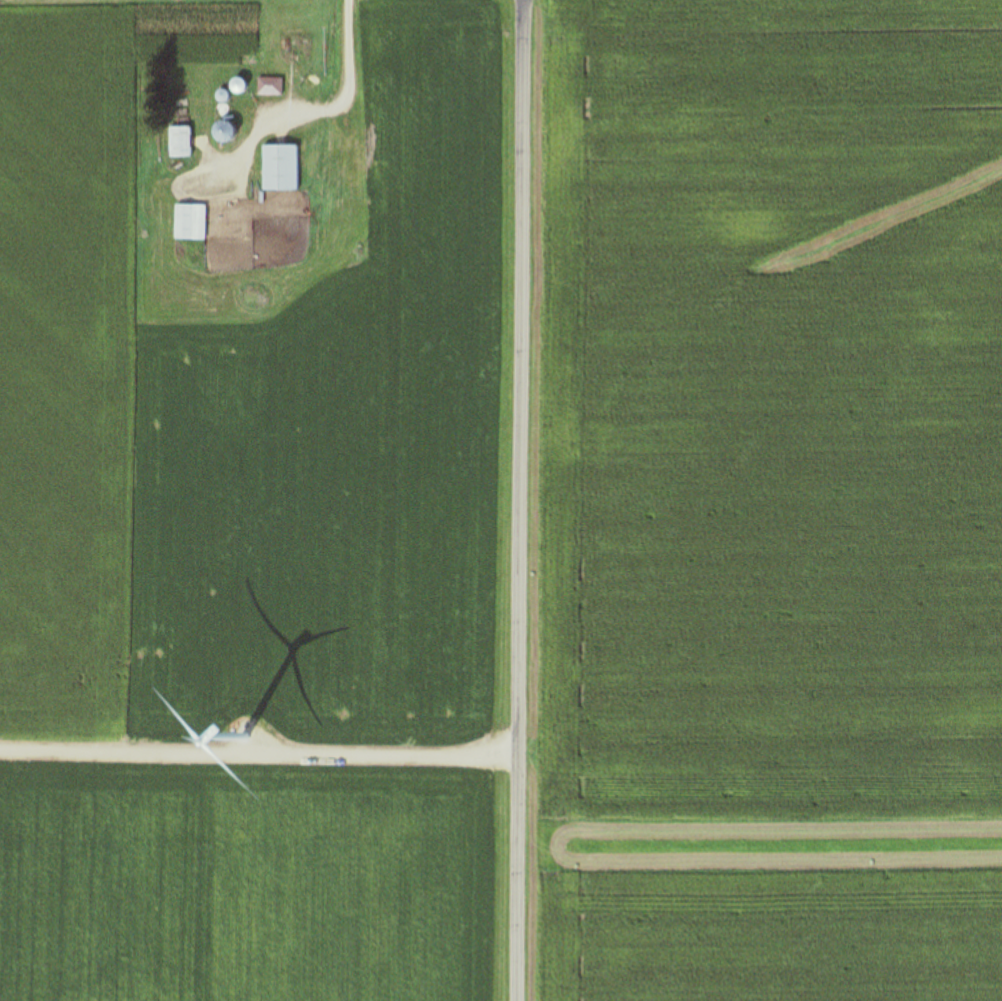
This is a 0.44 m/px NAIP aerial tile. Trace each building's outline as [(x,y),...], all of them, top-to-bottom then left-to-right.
[(256,97),(280,97),(280,79),(256,79),(256,97)] [(169,157),(190,157),(190,128),(169,128),(169,157)] [(298,192),(298,146),(262,146),(262,192),(298,192)] [(204,240),(204,206),(175,206),(175,240),(204,240)]
